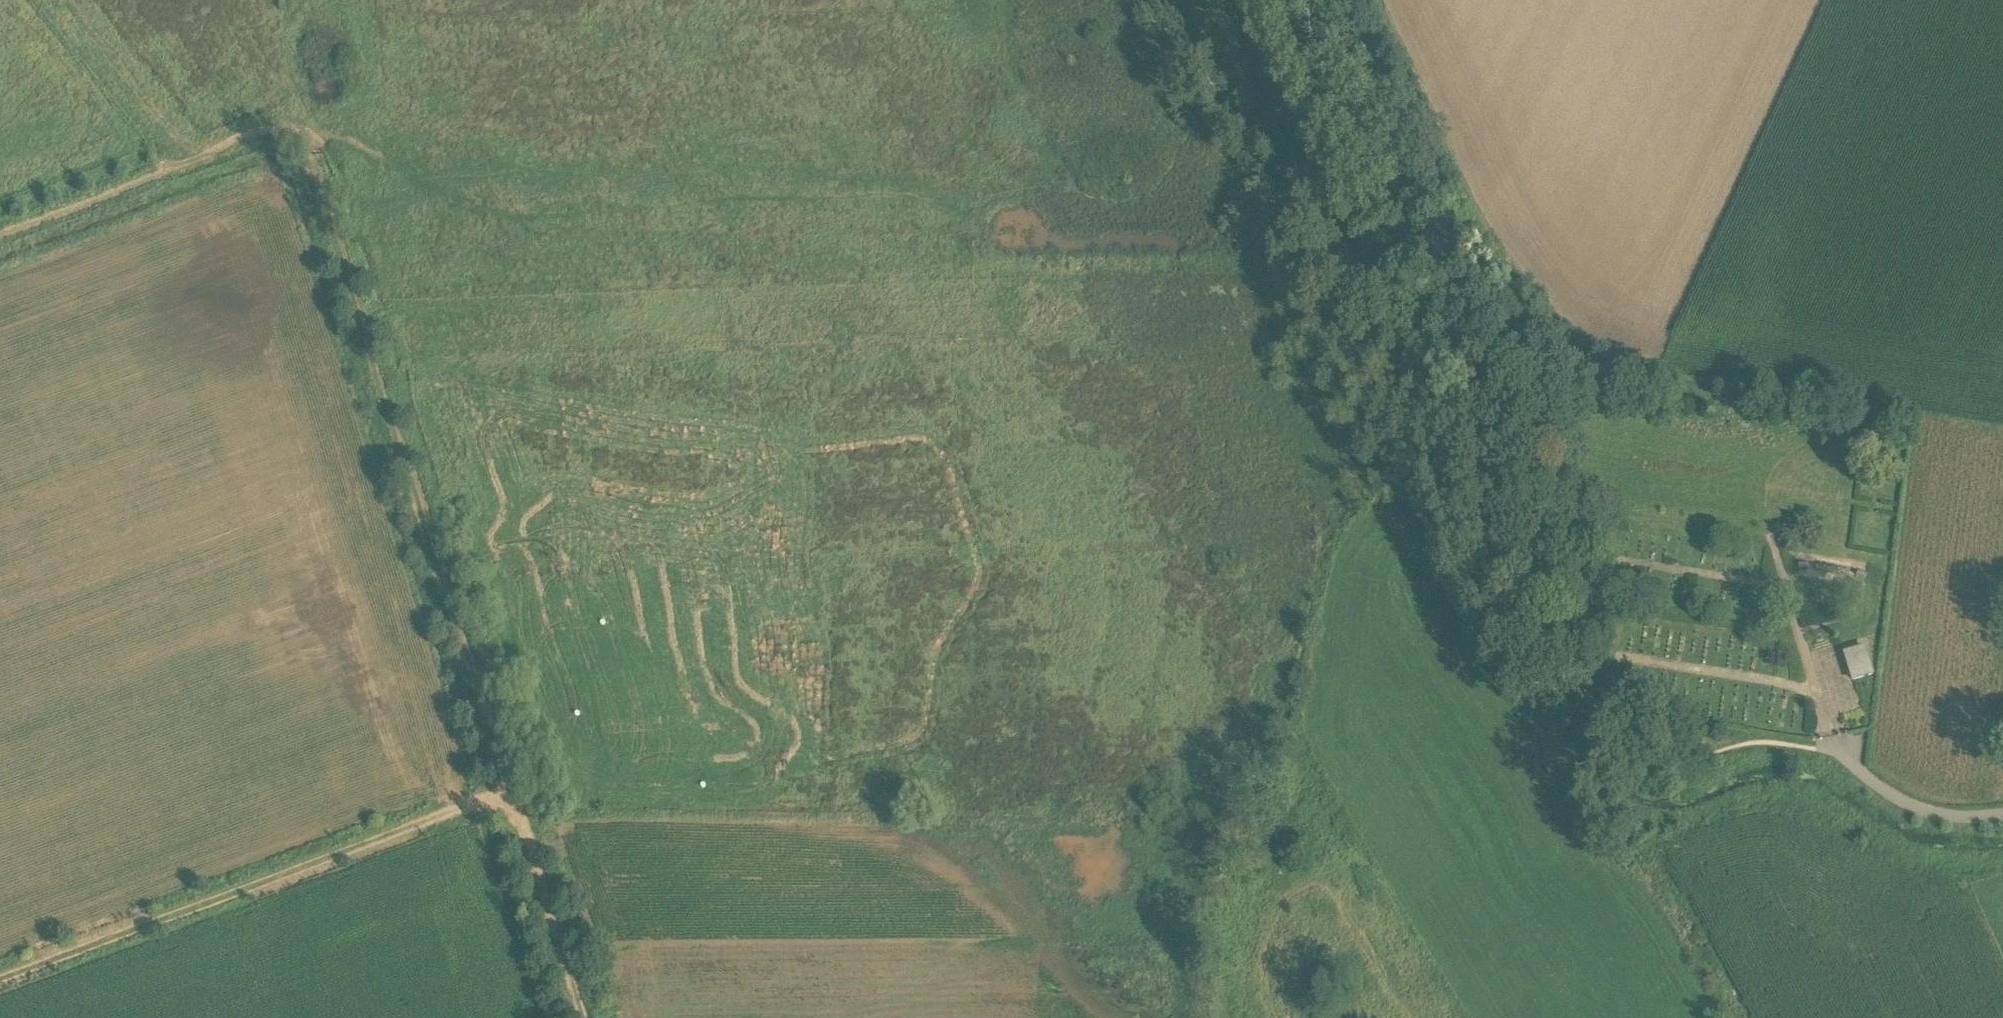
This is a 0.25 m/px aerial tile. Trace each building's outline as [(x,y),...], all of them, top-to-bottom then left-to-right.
[(1865,646),(1846,652),(1853,679),(1873,674),(1865,646)]
